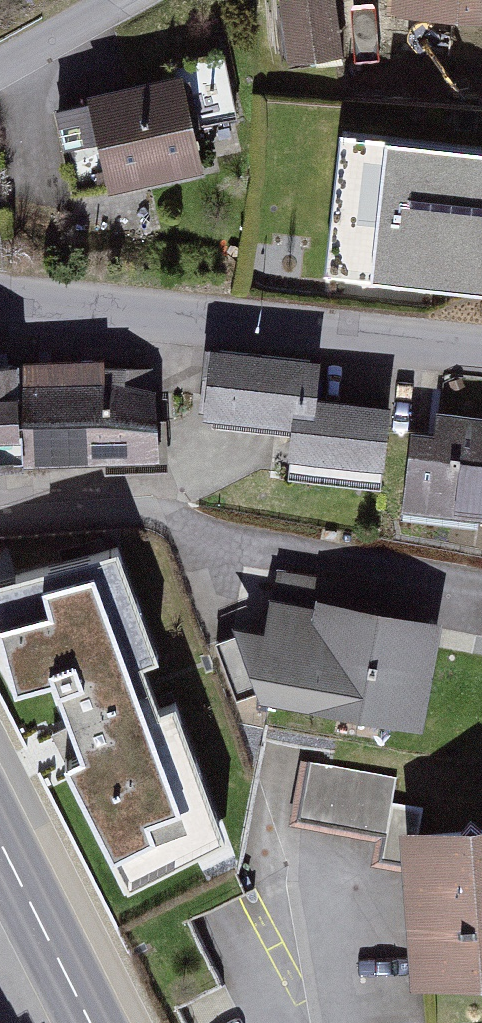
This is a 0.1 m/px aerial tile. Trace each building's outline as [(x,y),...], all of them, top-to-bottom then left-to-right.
[(354,61),(344,0),(278,0),(289,71),(354,61)] [(385,16),(481,23),(481,0),(386,0),(385,16)] [(201,74),(91,100),(112,192),(222,167),(201,74)] [(394,142),(380,261),(481,273),(481,152),(394,142)] [(388,402),(314,393),(319,354),(211,341),(203,412),(293,423),(289,464),(380,475),(388,402)] [(0,343),(0,468),(173,464),(171,379),(121,380),(121,355),(19,357),(19,342),(0,343)] [(412,413),(401,514),(481,522),(481,420),(412,413)] [(144,663),(161,657),(122,551),(121,551),(118,542),(0,574),(0,625),(17,682),(48,673),(76,748),(64,754),(124,875),(225,832),(174,697),(159,703),(144,663)] [(455,617),(239,584),(229,635),(258,702),(439,734),(455,617)] [(396,808),(400,779),(306,767),(298,830),(388,841),(385,870),(424,875),(434,982),(481,977),(481,820),(435,824),(436,811),(396,808)]
